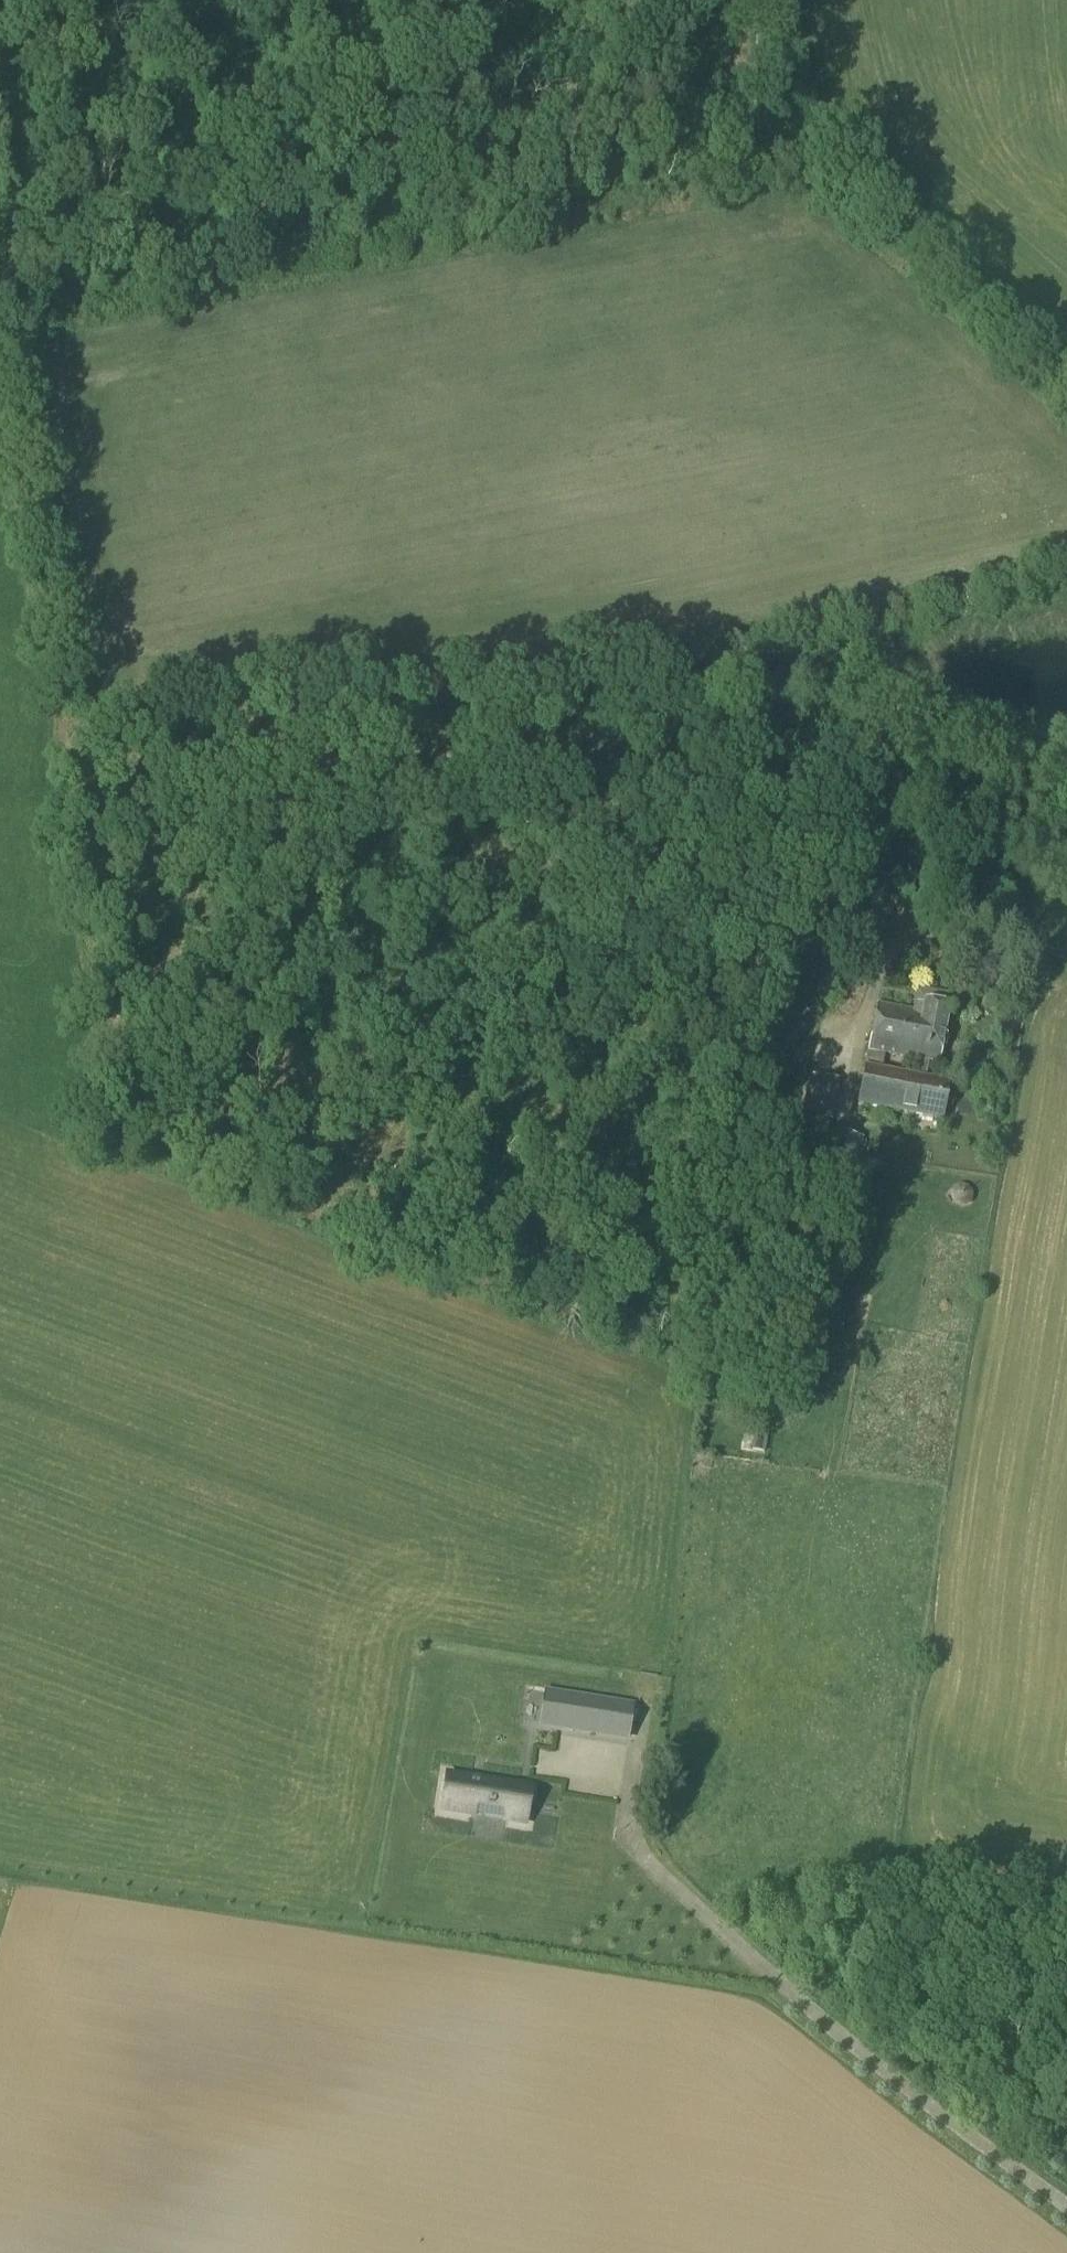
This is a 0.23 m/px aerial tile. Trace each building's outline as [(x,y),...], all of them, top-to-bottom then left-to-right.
[(970,1008),(974,993),(957,989),(953,1004),(970,1008)] [(925,1004),(916,1002),(914,1011),(878,1005),(869,1051),(920,1061),(917,1078),(866,1069),(859,1106),(942,1122),(950,1084),(926,1080),(929,1064),(938,1065),(949,1010),(947,1009),(947,1007),(925,1003),(925,1004)] [(818,1090),(825,1118),(841,1115),(835,1086),(818,1090)] [(764,1454),(767,1438),(753,1436),(751,1452),(764,1454)] [(588,1736),(589,1732),(594,1698),(545,1690),(542,1705),(559,1707),(555,1731),(588,1736)] [(533,1785),(445,1772),(439,1815),(475,1820),(477,1809),(503,1813),(501,1824),(527,1828),(533,1785)]
